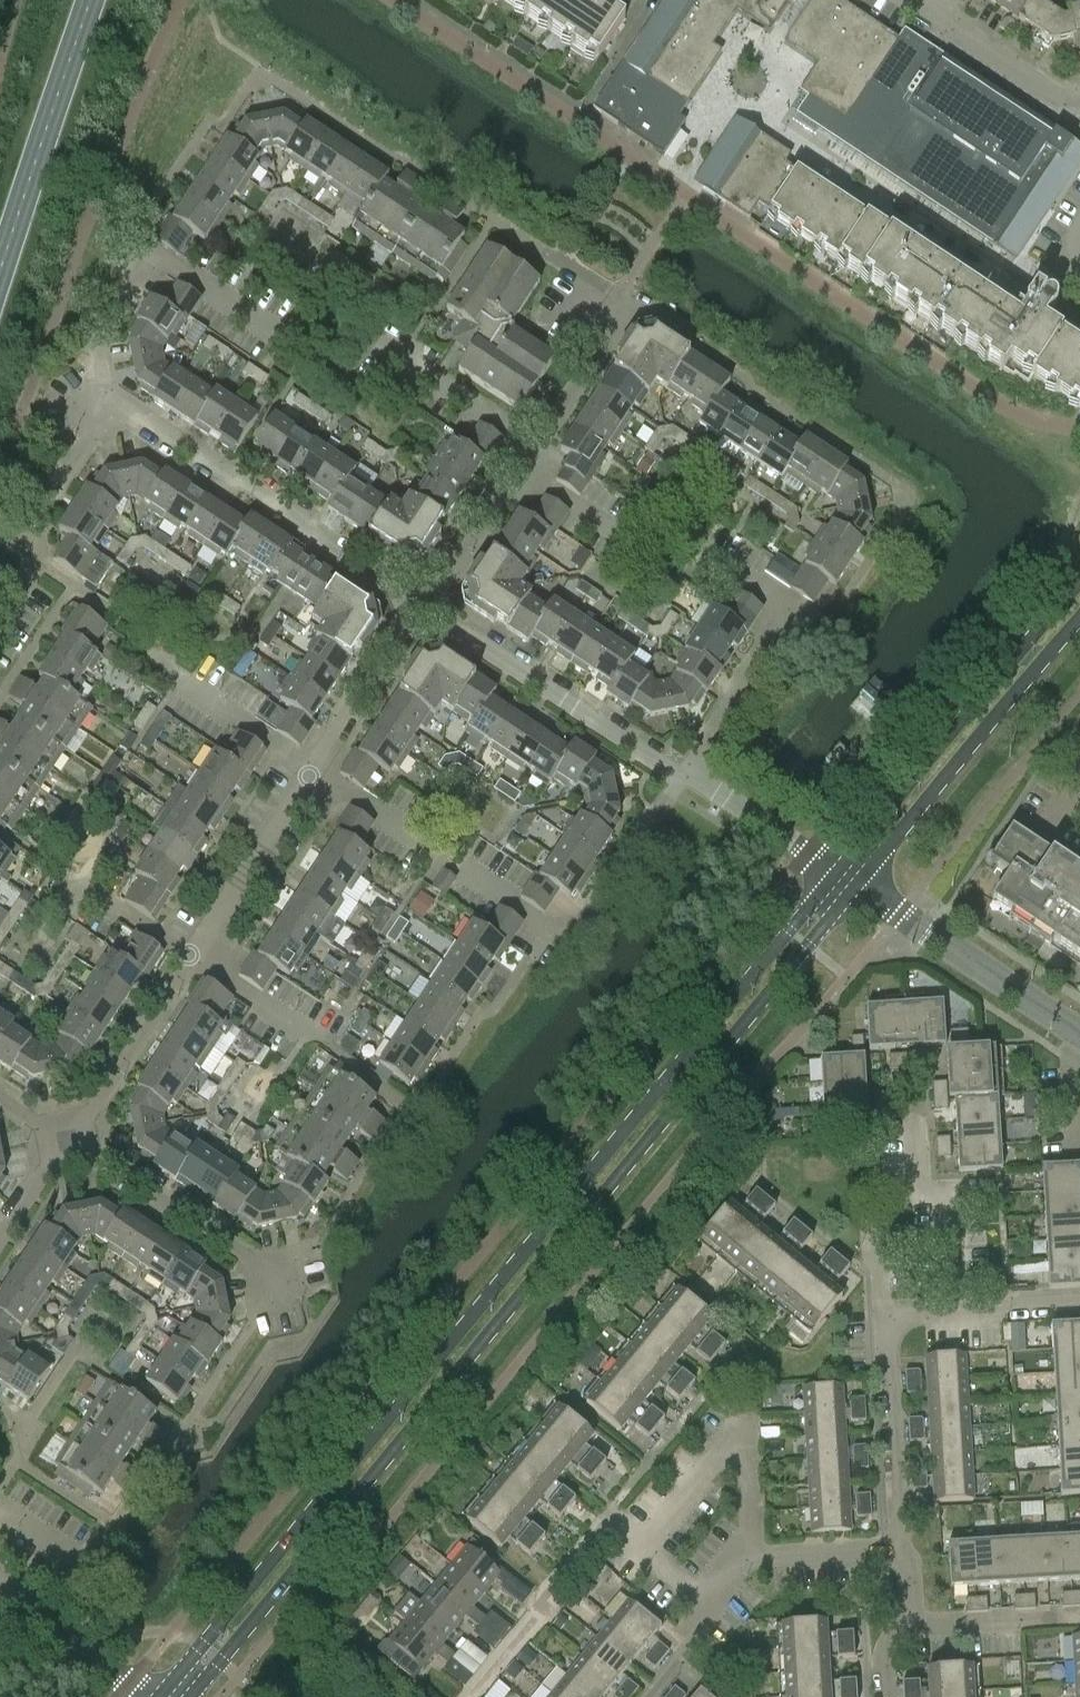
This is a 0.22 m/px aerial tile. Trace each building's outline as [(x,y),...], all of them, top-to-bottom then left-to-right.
[(503,1),(526,16),(549,31),(572,47),(587,56),(589,53),(598,58),(598,59),(601,55),(625,18),(609,8),(611,5),(610,1),(609,0),(502,0),(503,1)] [(715,27),(674,0),(669,0),(655,21),(700,50),(700,49),(715,27)] [(715,27),(730,5),(723,0),(674,0),(715,27)] [(747,7),(776,26),(793,0),(751,0),(747,7)] [(934,128),(910,112),(946,58),(904,31),(898,40),(838,0),(812,0),(789,35),(831,62),(795,116),(897,184),(910,166),(909,166),(934,128)] [(981,1),(980,0),(974,0),(968,8),(978,15),(984,6),(983,2),(981,1)] [(999,7),(1020,21),(1034,0),(1003,0),(999,7)] [(1073,38),(1074,38),(1069,16),(1068,17),(1063,18),(1036,0),(1034,0),(1020,21),(1034,30),(1029,37),(1048,49),(1052,42),(1073,38)] [(1073,38),(1075,50),(1079,49),(1079,7),(1067,9),(1068,17),(1069,16),(1074,38),(1073,38)] [(1009,35),(1016,24),(1009,19),(1004,20),(999,28),(1009,35)] [(647,47),(693,78),(709,55),(700,49),(700,50),(655,21),(642,40),(649,44),(647,47)] [(678,102),(693,78),(647,47),(631,70),(631,71),(678,102)] [(910,112),(934,128),(909,166),(910,166),(897,184),(1007,256),(1041,204),(1047,208),(1079,158),(1079,149),(946,58),(910,112)] [(622,65),(609,84),(665,121),(678,102),(631,71),(631,70),(622,65)] [(609,84),(593,110),(663,156),(680,131),(665,121),(609,84)] [(277,147),(286,153),(306,123),(292,114),(289,118),(284,115),(265,119),(271,148),(277,147)] [(239,125),(229,139),(259,158),(264,150),(271,148),(265,119),(246,123),(243,128),(239,125)] [(307,122),(306,123),(286,153),(292,157),(289,161),(304,171),(328,136),(307,122)] [(770,211),(797,171),(739,133),(702,189),(749,220),(759,204),(770,211)] [(322,176),(327,180),(348,149),(328,136),(304,171),(319,181),(322,176)] [(228,138),(214,159),(249,182),(259,167),(254,164),(259,158),(229,139),(228,138)] [(329,187),(344,197),(368,163),(348,149),(327,180),(332,183),(329,187)] [(214,159),(201,179),(231,199),(235,194),(239,197),(249,182),(214,159)] [(362,203),(366,206),(367,206),(384,182),(389,176),(368,163),(344,197),(359,207),(362,203)] [(406,191),(415,178),(406,171),(397,185),(406,191)] [(770,211),(779,217),(777,221),(791,231),(815,246),(838,262),(862,277),(885,293),(908,309),(932,324),(955,340),(970,349),(979,355),(981,357),(1002,371),(1013,378),(1015,376),(1028,385),(1033,377),(1056,393),(1079,409),(1079,339),(1048,317),(1055,307),(1049,303),(1047,296),(1047,295),(1046,296),(1045,296),(1044,296),(1044,297),(1036,292),(1030,300),(1029,303),(1024,300),(1017,310),(819,178),(814,179),(813,182),(797,171),(770,211)] [(415,178),(406,191),(416,197),(425,184),(415,178)] [(201,179),(188,199),(222,222),(232,207),(228,204),(231,199),(201,179)] [(366,206),(352,228),(373,242),(404,195),(384,182),(367,206),(366,206)] [(287,189),(283,190),(286,201),(291,204),(297,195),(287,189)] [(272,192),(266,202),(275,208),(278,203),(275,192),(272,192)] [(301,211),(307,202),(297,195),(291,204),(301,211)] [(373,242),(393,255),(424,209),(404,195),(373,242)] [(446,217),(455,204),(446,198),(437,211),(446,217)] [(188,199),(174,220),(181,225),(166,248),(178,256),(193,233),(204,240),(208,234),(212,237),(222,222),(188,199)] [(275,208),(266,202),(259,212),(268,218),(275,208)] [(455,204),(446,217),(456,224),(465,210),(455,204)] [(318,222),(323,213),(313,206),(307,215),(318,222)] [(393,255),(413,268),(444,222),(424,209),(393,255)] [(334,220),(323,213),(318,222),(328,229),(334,220)] [(259,232),(266,221),(257,215),(250,226),(259,232)] [(170,217),(154,240),(166,248),(181,225),(174,220),(170,217)] [(444,222),(413,268),(434,282),(437,277),(460,243),(465,236),(444,222)] [(467,248),(460,243),(437,277),(445,282),(467,248)] [(466,322),(460,331),(464,333),(465,341),(463,345),(471,350),(459,370),(521,411),(555,359),(509,328),(540,282),(488,247),(446,310),(466,322)] [(196,254),(189,250),(185,257),(191,261),(196,254)] [(178,284),(170,296),(193,311),(201,299),(178,284)] [(137,321),(138,322),(167,341),(171,335),(175,338),(193,311),(170,296),(162,307),(151,299),(137,321)] [(129,344),(133,362),(163,356),(162,350),(167,341),(138,322),(129,336),(133,338),(129,344)] [(623,360),(617,370),(649,393),(656,382),(665,388),(687,356),(677,349),(681,343),(659,329),(655,335),(638,338),(632,334),(617,356),(623,360)] [(213,354),(219,345),(209,338),(203,347),(213,354)] [(230,352),(219,345),(213,354),(224,361),(230,352)] [(684,395),(689,398),(709,368),(688,354),(687,356),(665,388),(681,399),(684,395)] [(164,363),(163,356),(133,362),(137,381),(142,385),(140,389),(154,398),(173,369),(164,363)] [(259,371),(249,364),(243,374),(253,380),(259,371)] [(615,368),(601,389),(631,410),(635,405),(639,407),(649,393),(617,370),(615,368)] [(723,390),(724,391),(730,381),(709,368),(689,398),(691,406),(705,415),(706,416),(723,390)] [(153,400),(174,413),(197,379),(182,369),(179,373),(173,369),(154,398),(153,400)] [(259,371),(253,380),(264,387),(270,378),(259,371)] [(211,388),(197,379),(174,413),(194,427),(213,395),(209,392),(211,388)] [(601,389),(587,409),(622,433),(632,418),(628,415),(631,410),(601,389)] [(699,425),(720,438),(740,408),(735,404),(738,400),(724,391),(723,390),(706,416),(705,415),(699,425)] [(211,432),(216,436),(237,405),(216,391),(213,395),(194,427),(208,437),(211,432)] [(303,410),(309,401),(298,394),(292,403),(303,410)] [(322,410),(309,401),(303,410),(316,419),(322,410)] [(258,419),(237,405),(216,436),(221,439),(219,443),(235,454),(258,419)] [(740,452),(763,417),(748,407),(745,411),(740,408),(720,438),(740,452)] [(622,433),(587,409),(574,430),(605,450),(608,445),(612,447),(622,433)] [(326,426),(333,417),(322,410),(316,419),(326,426)] [(295,430),(274,416),(253,447),(260,451),(257,455),(272,465),(295,430)] [(740,452),(760,465),(780,434),(775,431),(778,427),(763,417),(740,452)] [(349,433),(354,424),(345,418),(339,426),(349,433)] [(479,427),(473,436),(496,452),(504,440),(480,425),(479,427)] [(672,426),(669,427),(671,438),(676,442),(682,433),(672,426)] [(654,434),(651,439),(660,445),(663,440),(661,428),(657,429),(654,434)] [(289,471),(294,475),(315,443),(295,430),(272,465),(287,475),(289,471)] [(605,450),(574,430),(560,451),(571,459),(564,470),(587,485),(606,458),(601,455),(605,450)] [(785,468),(802,443),(788,433),(785,438),(780,434),(760,465),(781,479),(787,469),(785,468)] [(686,435),(680,444),(690,451),(696,442),(686,435)] [(445,443),(435,458),(470,482),(484,461),(488,464),(496,452),(473,436),(465,448),(453,440),(449,446),(445,443)] [(789,476),(804,486),(826,451),(806,437),(802,443),(785,468),(787,469),(791,472),(789,476)] [(653,455),(660,445),(651,439),(644,449),(653,455)] [(378,447),(376,446),(367,440),(362,449),(372,456),(378,447)] [(297,481),(312,492),(335,457),(315,443),(294,475),(300,478),(297,481)] [(709,451),(699,444),(693,453),(704,460),(709,451)] [(394,451),(397,463),(400,462),(407,452),(398,446),(394,451)] [(386,452),(378,447),(372,456),(385,465),(389,464),(386,452)] [(389,464),(397,463),(394,451),(386,452),(389,464)] [(826,451),(804,486),(819,496),(821,492),(827,496),(847,467),(847,465),(826,451)] [(654,463),(644,456),(636,468),(647,475),(654,463)] [(356,471),(335,457),(312,492),(326,502),(329,498),(333,501),(334,502),(352,475),(352,476),(356,471)] [(429,476),(426,481),(457,502),(470,482),(435,458),(425,473),(429,476)] [(143,464),(124,468),(130,498),(136,496),(145,502),(165,473),(151,464),(148,468),(143,464)] [(333,501),(328,509),(349,523),(369,493),(379,478),(360,465),(356,471),(352,476),(352,475),(334,502),(333,501)] [(836,502),(837,508),(867,502),(863,483),(858,480),(861,476),(847,467),(827,496),(836,502)] [(97,474),(88,488),(118,508),(123,499),(130,498),(124,468),(105,472),(101,477),(97,474)] [(564,470),(556,482),(579,497),(582,494),(587,485),(564,470)] [(148,510),(163,520),(186,485),(165,471),(165,473),(145,502),(151,506),(148,510)] [(726,472),(721,479),(721,480),(732,487),(737,480),(726,472)] [(754,494),(760,485),(750,478),(744,487),(754,494)] [(443,523),(457,502),(426,481),(423,486),(419,483),(409,498),(441,521),(443,523)] [(206,499),(186,485),(163,520),(178,530),(181,526),(186,529),(206,499)] [(760,485),(754,494),(765,501),(771,492),(760,485)] [(87,487),(73,508),(108,531),(118,517),(114,514),(118,508),(88,488),(87,487)] [(374,496),(369,493),(349,523),(369,537),(371,535),(391,502),(377,492),(374,496)] [(633,493),(629,500),(640,507),(646,496),(641,493),(633,493)] [(777,496),(771,505),(781,511),(787,502),(777,496)] [(546,497),(538,509),(561,524),(567,515),(569,512),(546,497)] [(434,531),(441,521),(409,498),(402,509),(391,502),(371,535),(381,542),(377,548),(398,562),(403,556),(420,553),(426,557),(441,535),(434,531)] [(188,537),(203,547),(226,512),(206,499),(186,529),(191,533),(188,537)] [(787,502),(781,511),(786,515),(797,512),(797,509),(787,502)] [(833,523),(862,543),(871,529),(867,526),(871,521),(867,502),(837,508),(839,515),(833,523)] [(98,546),(108,531),(73,508),(59,529),(71,537),(90,550),(91,549),(94,544),(98,546)] [(519,513),(505,534),(536,554),(539,549),(543,552),(561,524),(538,509),(530,520),(519,513)] [(245,525),(226,512),(203,547),(218,557),(221,553),(227,557),(232,548),(230,547),(245,525)] [(234,555),(249,565),(272,530),(251,517),(245,525),(230,547),(232,548),(237,551),(234,555)] [(787,522),(784,527),(793,534),(800,524),(799,520),(787,522)] [(825,527),(815,542),(850,565),(864,544),(862,543),(833,523),(829,529),(825,527)] [(272,575),(278,567),(290,548),(293,544),(272,530),(249,565),(264,575),(266,571),(272,575)] [(491,555),(494,556),(527,577),(537,562),(533,559),(536,554),(505,534),(491,555)] [(145,536),(142,537),(144,548),(149,552),(155,543),(145,536)] [(71,537),(55,561),(78,576),(83,579),(96,588),(113,563),(91,549),(90,550),(71,537)] [(130,539),(124,549),(133,555),(137,550),(134,538),(130,539)] [(559,538),(552,553),(569,560),(576,545),(559,538)] [(829,581),(836,585),(850,565),(815,542),(805,557),(809,559),(790,588),(802,596),(817,573),(829,581)] [(165,549),(155,543),(149,552),(159,558),(165,549)] [(570,562),(581,569),(591,555),(582,549),(579,547),(570,562)] [(321,587),(329,575),(299,554),(290,548),(278,567),(285,571),(277,584),(279,585),(281,586),(305,603),(309,605),(318,611),(330,593),(321,587)] [(126,565),(133,555),(124,549),(117,559),(126,565)] [(176,570),(182,561),(172,554),(166,563),(176,570)] [(520,587),(527,577),(494,556),(487,566),(481,562),(466,584),(472,588),(476,605),(472,611),(494,626),(498,619),(508,626),(530,594),(520,587)] [(796,570),(777,558),(769,571),(788,583),(796,570)] [(192,568),(182,561),(176,570),(186,577),(192,568)] [(817,573),(802,596),(813,604),(829,581),(817,573)] [(189,581),(180,595),(191,603),(200,589),(189,581)] [(586,597),(592,588),(581,581),(575,590),(586,597)] [(95,593),(104,599),(108,599),(112,593),(101,585),(95,593)] [(334,587),(330,593),(318,611),(312,619),(324,627),(317,637),(350,658),(357,648),(363,652),(374,636),(377,630),(371,626),(368,609),(372,603),(350,588),(346,594),(334,587)] [(601,595),(592,588),(586,597),(596,604),(601,595)] [(739,593),(732,604),(755,620),(763,608),(739,593)] [(214,603),(224,610),(230,601),(220,594),(214,603)] [(530,594),(508,626),(506,628),(528,643),(532,637),(531,637),(547,611),(542,608),(545,604),(530,594)] [(241,608),(230,601),(224,610),(235,617),(241,608)] [(548,643),(553,646),(574,615),(553,602),(547,611),(531,637),(532,637),(546,647),(548,643)] [(713,608),(699,629),(730,650),(733,645),(737,647),(755,620),(732,604),(724,616),(713,608)] [(79,608),(63,631),(67,634),(91,650),(107,627),(79,608)] [(634,616),(623,609),(617,618),(628,625),(634,616)] [(663,621),(672,627),(679,618),(670,612),(663,621)] [(574,615),(553,646),(559,649),(556,654),(571,663),(594,629),(574,615)] [(634,616),(628,625),(641,634),(647,625),(634,616)] [(656,628),(659,639),(666,638),(672,627),(663,621),(660,627),(656,628)] [(266,632),(275,638),(282,628),(272,622),(266,632)] [(647,625),(641,634),(651,641),(659,639),(656,628),(652,628),(647,625)] [(588,669),(593,673),(614,642),(594,629),(571,663),(585,673),(588,669)] [(699,629),(686,649),(721,673),(730,658),(726,655),(730,650),(699,629)] [(268,648),(275,638),(266,632),(259,642),(268,648)] [(102,657),(91,650),(67,634),(53,655),(84,676),(87,670),(91,673),(102,657)] [(311,654),(308,660),(339,680),(352,659),(350,658),(317,637),(307,652),(311,654)] [(614,642),(593,673),(599,676),(596,680),(610,689),(611,690),(630,660),(631,661),(635,656),(614,642)] [(103,655),(111,661),(118,650),(110,645),(103,655)] [(680,667),(676,673),(706,693),(707,694),(721,673),(686,649),(676,664),(680,667)] [(610,689),(606,695),(628,709),(629,708),(649,679),(643,675),(645,670),(652,659),(639,650),(635,656),(631,661),(630,660),(611,690),(610,689)] [(233,673),(242,679),(257,657),(248,651),(233,673)] [(452,712),(473,679),(463,672),(467,666),(445,651),(441,658),(424,661),(418,657),(403,679),(409,683),(403,693),(435,715),(442,705),(452,712)] [(80,681),(84,676),(53,655),(39,676),(45,680),(46,679),(74,698),(75,697),(84,683),(80,681)] [(300,662),(290,677),(325,700),(339,680),(308,660),(304,665),(300,662)] [(670,682),(664,683),(670,713),(689,709),(692,704),(696,706),(706,693),(676,673),(670,682)] [(311,721),(325,700),(290,677),(280,692),(284,695),(280,701),(292,709),(284,720),(308,735),(315,724),(311,721)] [(489,698),(491,699),(496,691),(474,677),(473,679),(452,712),(467,722),(470,718),(474,720),(489,698)] [(34,686),(21,678),(15,687),(28,696),(34,686)] [(93,709),(75,697),(74,698),(46,679),(45,680),(32,699),(79,730),(93,709)] [(651,716),(670,713),(664,683),(657,684),(649,679),(629,708),(643,717),(645,713),(651,716)] [(862,694),(873,703),(883,712),(887,707),(891,703),(895,698),(874,679),(867,688),(862,694)] [(28,696),(15,687),(8,697),(22,705),(28,696)] [(435,715),(403,693),(401,691),(386,712),(417,733),(421,728),(425,730),(435,715)] [(497,703),(491,699),(489,698),(474,720),(466,733),(481,743),(484,739),(489,743),(510,712),(497,703)] [(32,699),(19,719),(65,750),(79,730),(32,699)] [(149,720),(157,709),(148,704),(141,714),(149,720)] [(386,712),(373,732),(408,755),(418,741),(414,738),(417,733),(386,712)] [(507,760),(530,725),(510,712),(489,743),(494,746),(492,750),(507,760)] [(143,730),(149,720),(141,714),(134,724),(143,730)] [(19,719),(6,739),(52,770),(65,750),(19,719)] [(284,720),(276,732),(286,738),(300,747),(308,735),(284,720)] [(550,738),(530,725),(507,760),(522,770),(524,766),(529,769),(550,738)] [(147,736),(156,742),(163,731),(153,726),(147,736)] [(128,732),(119,746),(127,752),(137,738),(128,732)] [(222,756),(250,776),(267,751),(238,732),(222,756)] [(398,770),(408,755),(373,732),(359,753),(355,750),(348,762),(371,777),(379,766),(390,774),(394,768),(398,770)] [(147,736),(140,746),(149,751),(156,742),(147,736)] [(569,751),(550,738),(529,769),(535,773),(532,777),(548,787),(553,779),(551,778),(569,751)] [(0,748),(0,764),(39,790),(52,770),(6,739),(0,748)] [(576,788),(595,759),(596,757),(574,743),(569,751),(551,778),(553,779),(567,788),(570,784),(576,788)] [(837,748),(826,761),(834,768),(847,753),(839,746),(837,748)] [(240,791),(250,776),(222,756),(216,752),(202,773),(233,793),(236,788),(240,791)] [(456,754),(448,756),(450,767),(458,766),(456,754)] [(456,754),(458,766),(463,769),(469,760),(459,754),(458,754),(456,754)] [(122,762),(113,757),(113,756),(106,767),(115,773),(122,762)] [(438,766),(447,772),(450,767),(448,756),(444,757),(438,766)] [(609,768),(595,759),(576,788),(585,794),(586,800),(615,794),(612,775),(606,772),(609,768)] [(348,762),(340,774),(364,789),(371,777),(348,762)] [(467,771),(477,778),(483,769),(475,764),(473,763),(467,771)] [(25,810),(39,790),(0,764),(0,793),(25,810)] [(115,773),(106,767),(99,777),(88,794),(97,800),(108,783),(114,774),(115,773)] [(202,773),(189,793),(223,816),(233,801),(229,799),(233,793),(202,773)] [(504,796),(510,787),(500,780),(494,789),(504,796)] [(179,786),(166,806),(206,833),(210,828),(214,831),(223,816),(189,793),(179,786)] [(514,803),(520,794),(516,791),(510,787),(504,796),(514,803)] [(12,831),(25,810),(0,793),(0,834),(2,835),(7,828),(12,831)] [(619,813),(615,794),(586,800),(587,807),(581,815),(611,835),(620,821),(616,818),(619,813)] [(524,796),(518,805),(522,808),(534,806),(533,803),(524,796)] [(162,833),(197,856),(207,841),(203,839),(206,833),(166,806),(153,826),(162,833)] [(351,808),(343,819),(366,835),(374,823),(351,808)] [(536,814),(524,816),(521,821),(530,827),(536,817),(536,814)] [(567,837),(598,856),(612,836),(611,835),(581,815),(577,822),(573,819),(563,835),(567,837)] [(339,834),(325,855),(360,878),(370,863),(366,860),(370,854),(359,846),(361,842),(366,835),(343,819),(335,831),(339,834)] [(117,831),(126,837),(133,827),(123,821),(117,831)] [(530,827),(521,821),(514,831),(523,837),(530,827)] [(1034,844),(1012,829),(993,857),(995,858),(996,857),(1002,861),(998,868),(1009,876),(992,902),(1079,961),(1079,874),(1034,844)] [(117,831),(110,842),(119,848),(126,837),(117,831)] [(162,833),(149,853),(180,873),(183,868),(187,871),(197,856),(162,833)] [(513,834),(507,843),(512,847),(517,846),(521,839),(513,834)] [(594,862),(598,856),(567,837),(554,857),(589,880),(599,865),(594,862)] [(0,849),(0,879),(8,884),(12,878),(6,874),(15,859),(0,849)] [(135,874),(141,878),(141,877),(170,897),(180,881),(176,879),(180,873),(149,853),(135,874)] [(325,855),(312,875),(343,895),(346,890),(350,893),(360,878),(325,855)] [(559,890),(571,898),(575,892),(579,894),(589,880),(554,857),(540,877),(536,874),(528,886),(552,902),(559,890)] [(432,888),(445,897),(456,880),(455,879),(443,871),(432,888)] [(312,875),(299,895),(344,924),(357,904),(343,895),(312,875)] [(141,878),(125,902),(154,921),(170,897),(141,877),(141,878)] [(523,895),(521,898),(544,913),(552,902),(528,886),(523,895)] [(17,901),(26,907),(33,897),(24,891),(17,901)] [(421,893),(410,909),(421,917),(432,901),(421,893)] [(299,895),(286,915),(316,935),(331,945),(344,925),(344,924),(299,895)] [(370,910),(378,915),(384,907),(378,903),(374,904),(370,910)] [(8,914),(18,920),(24,911),(15,905),(8,914)] [(500,907),(493,919),(516,935),(524,923),(500,907)] [(378,918),(387,924),(394,914),(385,908),(378,918)] [(11,931),(18,920),(8,914),(1,925),(11,931)] [(286,915),(272,935),(307,958),(317,943),(313,940),(316,935),(286,915)] [(378,918),(371,928),(381,934),(387,924),(378,918)] [(393,928),(401,934),(408,923),(399,918),(393,928)] [(474,923),(460,944),(490,964),(494,959),(498,962),(516,935),(492,919),(488,926),(485,930),(474,923)] [(393,928),(386,938),(395,944),(401,934),(393,928)] [(119,957),(119,958),(144,974),(143,974),(147,977),(164,952),(150,943),(135,933),(119,957)] [(307,958),(272,935),(259,955),(254,953),(247,964),(270,980),(274,974),(278,968),(289,976),(293,970),(297,973),(307,958)] [(65,951),(74,957),(80,948),(71,942),(65,951)] [(460,944),(447,964),(481,987),(491,972),(487,969),(490,964),(460,944)] [(57,962),(66,968),(74,957),(65,951),(57,962)] [(373,958),(367,954),(364,952),(357,962),(366,968),(373,958)] [(130,994),(143,974),(119,958),(119,957),(113,953),(109,959),(105,956),(95,971),(130,994)] [(328,960),(324,967),(332,972),(336,966),(328,960)] [(372,972),(380,977),(387,967),(379,961),(372,972)] [(359,978),(366,968),(357,962),(351,973),(359,978)] [(247,964),(239,976),(262,992),(270,980),(247,964)] [(447,964),(433,984),(464,1004),(467,999),(471,1002),(481,987),(447,964)] [(3,965),(0,969),(0,976),(7,981),(13,972),(3,965)] [(62,975),(52,969),(46,980),(55,986),(62,975)] [(117,1014),(130,994),(95,971),(85,986),(89,989),(86,994),(117,1014)] [(372,972),(365,982),(373,988),(380,977),(372,972)] [(24,992),(30,983),(20,976),(14,985),(24,992)] [(419,977),(408,994),(421,1002),(420,1004),(455,1027),(465,1012),(460,1009),(464,1004),(433,984),(432,985),(419,977)] [(204,979),(187,1004),(191,1006),(192,1006),(216,1022),(217,1022),(232,998),(233,998),(227,994),(204,979)] [(46,980),(42,985),(44,996),(48,996),(55,986),(46,980)] [(30,983),(24,992),(33,998),(37,998),(35,986),(30,983)] [(69,1011),(103,1034),(117,1014),(86,994),(83,999),(78,997),(69,1011)] [(905,1004),(907,1048),(946,1046),(943,1002),(905,1004)] [(420,1004),(407,1024),(437,1044),(441,1039),(445,1042),(455,1027),(420,1004)] [(866,1007),(869,1050),(907,1048),(905,1004),(866,1007)] [(191,1006),(178,1026),(213,1050),(222,1036),(226,1038),(233,1027),(226,1022),(223,1026),(217,1022),(216,1022),(192,1006),(191,1006)] [(358,1020),(366,1026),(373,1016),(364,1010),(361,1016),(358,1020)] [(89,1055),(103,1034),(69,1011),(59,1026),(63,1029),(59,1035),(88,1054),(89,1055)] [(13,1023),(0,1014),(0,1042),(13,1023)] [(358,1020),(351,1031),(360,1036),(366,1026),(358,1020)] [(12,1070),(31,1041),(25,1037),(28,1033),(13,1023),(0,1042),(0,1064),(11,1071),(12,1070)] [(407,1024),(393,1044),(428,1067),(438,1052),(434,1049),(437,1044),(407,1024)] [(178,1026),(165,1046),(196,1067),(200,1070),(213,1050),(178,1026)] [(79,1068),(88,1054),(59,1035),(53,1044),(47,1045),(53,1075),(72,1071),(75,1066),(79,1068)] [(852,1037),(853,1051),(863,1050),(863,1036),(852,1037)] [(31,1041),(12,1070),(26,1079),(28,1075),(34,1079),(53,1075),(47,1045),(40,1047),(31,1041)] [(428,1067),(393,1044),(379,1065),(410,1085),(414,1079),(418,1082),(428,1067)] [(152,1066),(186,1090),(196,1075),(192,1072),(196,1067),(165,1046),(152,1066)] [(951,1051),(954,1099),(998,1097),(995,1048),(951,1051)] [(918,1054),(908,1055),(909,1068),(918,1068),(918,1054)] [(918,1068),(928,1067),(927,1054),(918,1054),(918,1068)] [(899,1069),(898,1055),(888,1056),(889,1070),(899,1069)] [(908,1055),(898,1055),(899,1069),(909,1068),(908,1055)] [(864,1056),(821,1058),(822,1083),(865,1081),(864,1056)] [(239,1075),(245,1066),(246,1065),(237,1059),(234,1063),(230,1069),(239,1075)] [(368,1093),(369,1092),(373,1085),(339,1063),(334,1071),(329,1068),(316,1089),(362,1120),(376,1099),(368,1093)] [(138,1087),(139,1088),(168,1108),(173,1102),(177,1104),(186,1090),(152,1066),(138,1087)] [(223,1079),(232,1085),(239,1075),(230,1069),(223,1079)] [(223,1079),(218,1087),(227,1094),(232,1085),(223,1079)] [(865,1081),(822,1083),(823,1107),(867,1105),(865,1081)] [(944,1082),(932,1083),(933,1092),(947,1091),(946,1082),(944,1082)] [(227,1094),(218,1087),(211,1098),(220,1104),(227,1094)] [(134,1129),(164,1123),(163,1116),(168,1108),(139,1088),(130,1102),(134,1105),(131,1110),(134,1129)] [(362,1120),(316,1089),(302,1109),(349,1140),(362,1120)] [(947,1091),(933,1092),(933,1101),(947,1101),(947,1091)] [(888,1103),(887,1098),(887,1093),(873,1094),(873,1104),(888,1103)] [(998,1097),(954,1099),(956,1123),(999,1121),(998,1097)] [(220,1104),(211,1098),(206,1105),(204,1108),(205,1111),(217,1108),(220,1104)] [(947,1101),(933,1101),(933,1111),(948,1110),(947,1101)] [(888,1114),(888,1103),(873,1104),(874,1115),(888,1114)] [(867,1105),(823,1107),(825,1132),(868,1130),(867,1105)] [(217,1108),(205,1111),(206,1115),(207,1119),(218,1116),(217,1108)] [(349,1140),(302,1109),(289,1129),(335,1160),(349,1140)] [(798,1109),(770,1110),(770,1118),(799,1117),(798,1109)] [(366,1123),(379,1131),(386,1122),(373,1113),(366,1123)] [(227,1114),(223,1119),(224,1119),(218,1129),(226,1134),(235,1119),(227,1114)] [(224,1119),(223,1119),(218,1116),(207,1119),(207,1122),(212,1125),(218,1129),(224,1119)] [(956,1123),(957,1147),(1001,1145),(999,1121),(956,1123)] [(164,1123),(134,1129),(138,1148),(143,1151),(141,1155),(154,1165),(174,1135),(165,1130),(164,1124),(164,1123)] [(244,1138),(250,1129),(241,1123),(231,1138),(240,1143),(244,1138)] [(379,1131),(366,1123),(360,1132),(373,1141),(379,1131)] [(263,1131),(265,1142),(268,1141),(274,1131),(266,1126),(263,1131)] [(258,1144),(255,1132),(250,1129),(244,1138),(254,1144),(258,1144)] [(335,1160),(289,1129),(275,1150),(293,1162),(321,1181),(323,1179),(335,1160)] [(255,1132),(258,1144),(265,1142),(263,1131),(255,1132)] [(174,1135),(154,1165),(154,1166),(175,1180),(198,1145),(183,1135),(180,1139),(174,1135)] [(935,1138),(936,1149),(950,1148),(950,1137),(935,1138)] [(198,1145),(175,1180),(189,1190),(192,1186),(197,1189),(218,1158),(198,1145)] [(1001,1145),(957,1147),(959,1172),(1002,1170),(1001,1145)] [(937,1159),(951,1158),(950,1148),(936,1149),(937,1159)] [(340,1163),(353,1171),(359,1162),(346,1153),(340,1163)] [(218,1158),(197,1189),(202,1193),(200,1197),(215,1207),(238,1172),(218,1158)] [(283,1184),(313,1204),(314,1205),(329,1183),(323,1179),(321,1181),(293,1162),(283,1176),(287,1178),(283,1184)] [(353,1171),(340,1163),(333,1172),(347,1181),(353,1171)] [(1079,1190),(1079,1165),(1042,1167),(1043,1192),(1079,1190)] [(238,1172),(215,1207),(236,1220),(236,1219),(256,1190),(250,1186),(253,1182),(238,1172)] [(271,1194),(277,1224),(296,1220),(299,1214),(304,1218),(313,1204),(283,1184),(278,1193),(271,1194)] [(256,1190),(236,1219),(250,1228),(253,1224),(258,1228),(277,1224),(271,1194),(264,1195),(256,1190)] [(1043,1192),(1045,1216),(1079,1214),(1079,1190),(1043,1192)] [(702,1237),(721,1253),(766,1199),(756,1191),(739,1211),(729,1203),(702,1237)] [(721,1253),(740,1268),(767,1235),(758,1227),(775,1207),(766,1199),(721,1253)] [(104,1241),(124,1211),(110,1202),(107,1206),(102,1203),(83,1207),(88,1236),(95,1235),(104,1241)] [(82,1238),(88,1236),(83,1207),(64,1211),(60,1216),(56,1213),(47,1227),(76,1246),(82,1238)] [(107,1249),(122,1259),(145,1224),(124,1210),(124,1211),(104,1241),(110,1245),(107,1249)] [(1045,1216),(1046,1240),(1079,1238),(1079,1214),(1045,1216)] [(740,1268),(758,1284),(803,1229),(793,1222),(776,1242),(767,1235),(740,1268)] [(145,1268),(165,1237),(145,1224),(122,1259),(137,1268),(140,1264),(145,1268)] [(76,1246),(47,1227),(46,1226),(32,1247),(66,1270),(76,1255),(72,1252),(76,1246)] [(758,1284),(777,1299),(804,1265),(795,1258),(812,1237),(803,1229),(758,1284)] [(147,1275),(162,1285),(185,1251),(165,1237),(145,1268),(150,1271),(147,1275)] [(1046,1240),(1047,1264),(1079,1262),(1079,1238),(1046,1240)] [(57,1285),(66,1270),(32,1247),(18,1267),(49,1287),(52,1282),(57,1285)] [(186,1295),(205,1266),(206,1264),(185,1251),(162,1285),(177,1295),(180,1291),(186,1295)] [(777,1299),(795,1314),(840,1260),(830,1252),(813,1273),(804,1265),(777,1299)] [(849,1268),(846,1265),(840,1260),(795,1314),(815,1330),(842,1296),(832,1288),(849,1268)] [(1047,1264),(1049,1290),(1079,1288),(1079,1262),(1047,1264)] [(194,1301),(196,1307),(225,1301),(222,1283),(217,1279),(219,1275),(205,1266),(186,1295),(194,1301)] [(49,1287),(18,1267),(5,1287),(40,1310),(50,1295),(46,1292),(49,1287)] [(104,1274),(100,1275),(103,1286),(108,1290),(114,1281),(104,1274)] [(89,1277),(83,1287),(92,1293),(95,1288),(93,1276),(89,1277)] [(124,1287),(114,1281),(108,1290),(118,1296),(124,1287)] [(40,1310),(5,1287),(0,1295),(0,1314),(22,1328),(26,1322),(30,1325),(40,1310)] [(85,1303),(92,1293),(83,1287),(76,1297),(85,1303)] [(679,1290),(663,1310),(718,1354),(725,1345),(705,1328),(713,1318),(679,1290)] [(135,1295),(129,1304),(139,1310),(145,1301),(135,1295)] [(145,1301),(139,1310),(144,1314),(156,1312),(155,1308),(145,1301)] [(197,1314),(191,1323),(221,1342),(230,1328),(226,1326),(229,1320),(225,1301),(196,1307),(197,1314)] [(62,1318),(71,1324),(77,1314),(68,1308),(62,1318)] [(648,1328),(682,1356),(689,1347),(710,1364),(718,1354),(663,1310),(648,1328)] [(0,1314),(0,1347),(18,1343),(16,1337),(22,1328),(0,1314)] [(62,1318),(55,1328),(56,1331),(67,1329),(71,1324),(62,1318)] [(146,1321),(142,1327),(152,1333),(158,1323),(157,1319),(146,1321)] [(183,1326),(173,1341),(208,1364),(222,1343),(221,1342),(191,1323),(187,1329),(183,1326)] [(1079,1349),(1079,1324),(1051,1325),(1053,1350),(1079,1349)] [(1012,1353),(1026,1353),(1025,1326),(1012,1326),(1012,1353)] [(145,1343),(152,1333),(142,1327),(136,1336),(145,1343)] [(648,1328),(633,1347),(687,1392),(695,1382),(674,1365),(682,1356),(648,1328)] [(69,1337),(57,1339),(58,1342),(68,1349),(75,1341),(69,1337)] [(173,1341),(160,1361),(191,1381),(194,1376),(198,1379),(208,1364),(173,1341)] [(141,1348),(132,1342),(125,1353),(134,1359),(141,1348)] [(18,1343),(0,1347),(0,1380),(8,1385),(28,1356),(19,1350),(18,1343)] [(617,1366),(651,1393),(658,1384),(679,1401),(687,1392),(633,1347),(617,1366)] [(1053,1350),(1054,1374),(1079,1373),(1079,1349),(1053,1350)] [(928,1381),(966,1379),(964,1354),(926,1357),(928,1381)] [(34,1360),(28,1356),(8,1385),(7,1386),(29,1401),(52,1366),(36,1356),(34,1360)] [(187,1386),(191,1381),(160,1361),(146,1382),(181,1405),(191,1389),(187,1386)] [(617,1366),(602,1384),(656,1429),(664,1419),(644,1402),(651,1393),(617,1366)] [(905,1371),(906,1383),(921,1382),(920,1372),(918,1371),(905,1371)] [(1054,1374),(1055,1398),(1079,1397),(1079,1373),(1054,1374)] [(966,1379),(928,1381),(929,1405),(967,1403),(966,1379)] [(142,1433),(156,1413),(110,1382),(96,1403),(142,1433)] [(921,1382),(906,1383),(906,1394),(919,1394),(921,1391),(921,1382)] [(656,1429),(602,1384),(586,1404),(620,1431),(628,1421),(649,1438),(656,1429)] [(805,1413),(843,1411),(842,1386),(803,1388),(805,1413)] [(1055,1398),(1057,1422),(1079,1421),(1079,1397),(1055,1398)] [(850,1410),(865,1409),(864,1398),(851,1399),(849,1401),(850,1410)] [(142,1433),(96,1403),(83,1423),(129,1453),(142,1433)] [(967,1403),(929,1405),(930,1429),(969,1427),(967,1403)] [(560,1408),(544,1427),(598,1472),(606,1462),(585,1445),(593,1435),(560,1408)] [(865,1421),(865,1409),(850,1410),(850,1420),(853,1422),(865,1421)] [(843,1411),(805,1413),(806,1437),(845,1435),(843,1411)] [(771,1416),(763,1416),(763,1424),(771,1424),(771,1416)] [(908,1419),(909,1430),(923,1429),(923,1420),(920,1418),(908,1419)] [(1057,1422),(1058,1446),(1079,1445),(1079,1421),(1057,1422)] [(129,1453),(83,1423),(69,1443),(116,1473),(129,1453)] [(147,1436),(160,1445),(166,1436),(153,1427),(147,1436)] [(544,1427),(529,1446),(562,1473),(569,1464),(590,1481),(598,1472),(544,1427)] [(969,1427),(930,1429),(932,1453),(970,1451),(969,1427)] [(923,1429),(909,1430),(909,1442),(922,1441),(924,1439),(923,1429)] [(845,1435),(806,1437),(808,1461),(846,1459),(845,1435)] [(140,1446),(154,1455),(160,1445),(147,1436),(140,1446)] [(116,1473),(69,1443),(55,1464),(60,1467),(55,1475),(89,1497),(94,1489),(102,1494),(116,1473)] [(1058,1446),(1060,1470),(1079,1469),(1079,1445),(1058,1446)] [(529,1446),(513,1464),(568,1509),(575,1499),(555,1483),(562,1473),(529,1446)] [(853,1458),(868,1457),(867,1446),(854,1446),(852,1449),(853,1458)] [(970,1451),(932,1453),(933,1477),(971,1475),(970,1451)] [(868,1468),(868,1457),(853,1458),(853,1467),(856,1470),(868,1468)] [(846,1459),(808,1461),(809,1485),(848,1483),(846,1459)] [(513,1464),(498,1483),(532,1511),(539,1502),(560,1519),(568,1509),(513,1464)] [(911,1467),(911,1478),(926,1477),(926,1468),(923,1466),(911,1467)] [(120,1476),(133,1485),(140,1476),(126,1467),(120,1476)] [(1060,1470),(1061,1495),(1079,1494),(1079,1469),(1060,1470)] [(971,1475),(933,1477),(935,1502),(973,1500),(971,1475)] [(114,1486),(127,1495),(133,1485),(120,1476),(114,1486)] [(926,1477),(911,1478),(912,1489),(925,1489),(927,1487),(926,1477)] [(498,1483),(483,1501),(537,1546),(545,1537),(524,1520),(532,1511),(498,1483)] [(848,1483),(809,1485),(811,1509),(849,1507),(848,1483)] [(855,1506),(871,1505),(870,1494),(857,1495),(855,1497),(855,1506)] [(537,1546),(483,1501),(467,1521),(500,1548),(509,1539),(529,1556),(537,1546)] [(871,1505),(855,1506),(856,1515),(859,1517),(871,1517),(871,1505)] [(849,1507),(811,1509),(812,1534),(851,1532),(849,1507)] [(1069,1537),(1072,1580),(1079,1580),(1079,1536),(1069,1537)] [(1069,1537),(1045,1538),(1048,1582),(1072,1580),(1069,1537)] [(1045,1538),(1021,1540),(1024,1583),(1048,1582),(1045,1538)] [(1021,1540),(997,1541),(1000,1585),(1024,1583),(1021,1540)] [(975,1586),(1000,1585),(997,1541),(973,1543),(975,1586)] [(948,1544),(951,1588),(975,1586),(973,1543),(948,1544)] [(467,1547),(451,1566),(484,1593),(496,1579),(502,1585),(510,1576),(497,1564),(493,1568),(467,1547)] [(387,1576),(398,1584),(412,1567),(401,1558),(387,1576)] [(484,1593),(451,1566),(436,1585),(469,1612),(473,1607),(484,1593)] [(583,1581),(576,1591),(578,1592),(586,1599),(594,1590),(583,1581)] [(436,1585),(420,1603),(454,1631),(465,1617),(472,1622),(479,1613),(473,1607),(469,1612),(436,1585)] [(1073,1607),(1079,1606),(1079,1592),(1072,1593),(1073,1607)] [(1073,1607),(1072,1593),(1061,1593),(1062,1607),(1073,1607)] [(439,1649),(442,1644),(454,1631),(420,1603),(409,1594),(394,1612),(405,1622),(439,1649)] [(570,1602),(577,1608),(584,1599),(577,1594),(570,1602)] [(1025,1609),(1035,1609),(1034,1595),(1024,1596),(1025,1609)] [(1025,1609),(1024,1596),(1014,1596),(1014,1610),(1025,1609)] [(976,1599),(977,1612),(987,1611),(987,1598),(976,1599)] [(966,1599),(966,1611),(967,1613),(977,1612),(976,1599),(966,1599)] [(629,1601),(613,1620),(645,1647),(661,1627),(629,1601)] [(486,1618),(479,1613),(472,1622),(478,1627),(486,1618)] [(560,1616),(553,1624),(560,1630),(568,1622),(560,1616)] [(613,1620),(598,1639),(630,1665),(645,1647),(613,1620)] [(449,1650),(442,1644),(439,1649),(405,1622),(389,1641),(385,1641),(378,1650),(414,1679),(435,1654),(441,1659),(449,1650)] [(784,1650),(854,1646),(853,1633),(826,1635),(825,1622),(782,1625),(784,1650)] [(598,1639),(582,1657),(615,1684),(630,1665),(598,1639)] [(650,1650),(662,1660),(669,1651),(659,1643),(656,1643),(650,1650)] [(785,1674),(828,1671),(828,1659),(854,1658),(854,1646),(784,1650),(785,1674)] [(518,1659),(529,1667),(536,1658),(525,1649),(518,1659)] [(455,1655),(449,1650),(441,1659),(448,1665),(455,1655)] [(655,1669),(662,1660),(650,1650),(644,1657),(645,1660),(655,1669)] [(567,1676),(593,1696),(604,1696),(615,1684),(582,1657),(567,1676)] [(515,1681),(523,1670),(514,1663),(506,1673),(515,1681)] [(903,1696),(973,1692),(972,1667),(928,1669),(929,1682),(902,1684),(903,1696)] [(856,1694),(856,1681),(829,1683),(828,1671),(785,1674),(786,1696),(800,1696),(856,1694)] [(552,1695),(555,1696),(593,1696),(567,1676),(552,1695)] [(620,1687),(631,1696),(638,1689),(628,1680),(626,1680),(620,1687)] [(620,1687),(614,1694),(614,1696),(631,1696),(620,1687)] [(669,1696),(684,1696),(684,1695),(675,1687),(667,1695),(669,1696)]
